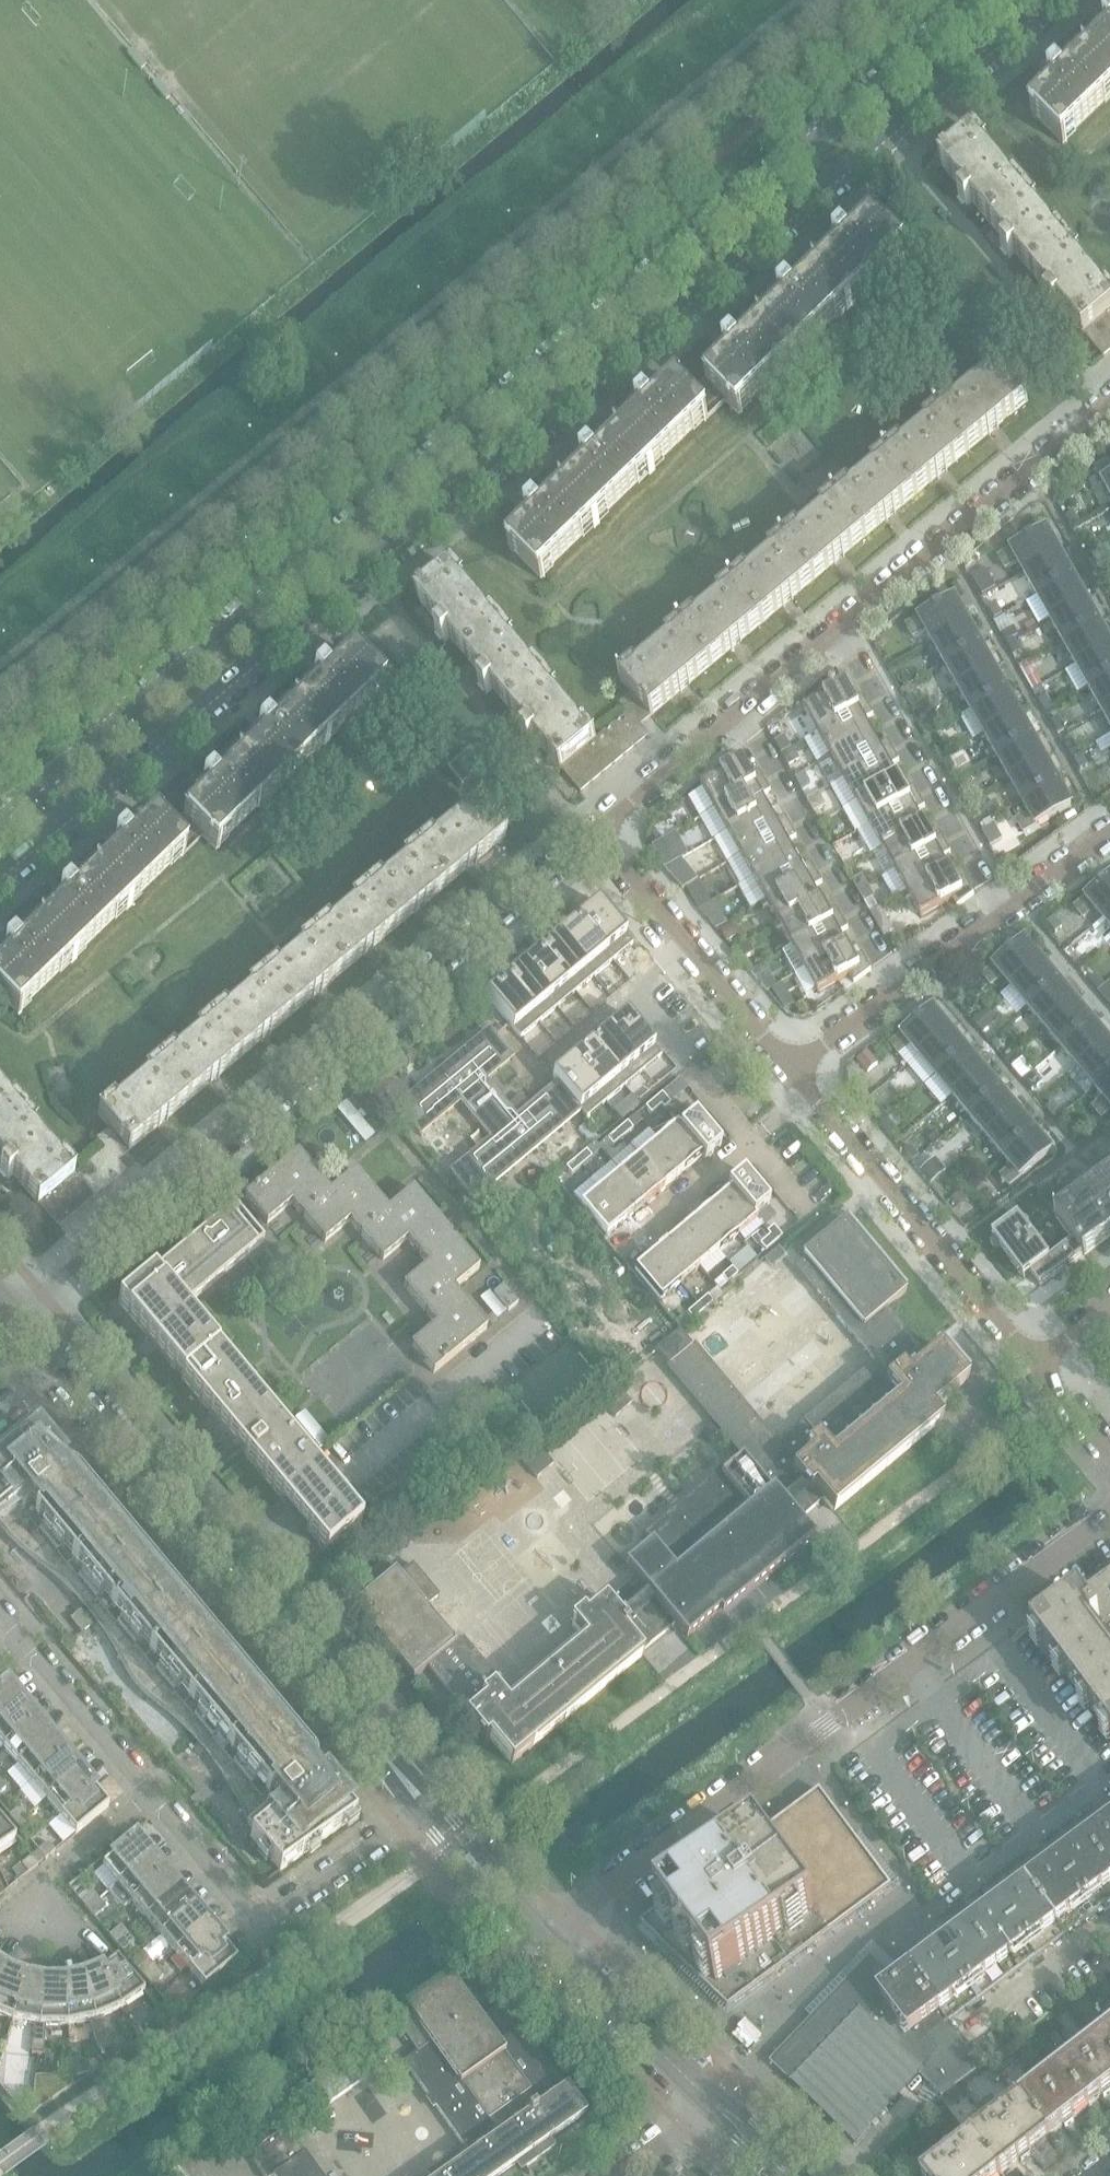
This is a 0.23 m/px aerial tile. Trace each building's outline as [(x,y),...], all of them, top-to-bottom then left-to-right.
[(1104,28),(1106,30),(1107,29),(1108,31),(1107,32),(1109,34),(1086,56),(1109,81),(1109,22),(1104,28)] [(1090,115),(1109,96),(1109,81),(1086,56),(1063,79),(1060,77),(1058,76),(1059,75),(1057,73),(1049,82),(1050,84),(1051,83),(1053,84),(1052,85),(1054,87),(1030,110),(1032,113),(1031,114),(1035,118),(1036,117),(1063,145),(1066,141),(1065,139),(1075,130),(1090,115)] [(989,223),(1026,193),(1024,190),(1020,193),(975,140),(979,136),(976,133),(946,157),(945,156),(941,160),(942,161),(939,163),(964,193),(958,198),(966,207),(972,202),(989,223)] [(1032,275),(1069,244),(1066,241),(1062,245),(1033,210),(1024,199),(1029,196),(1026,193),(989,223),(1007,244),(1001,249),(1009,258),(1014,253),(1032,275)] [(905,253),(879,225),(880,224),(876,220),(875,221),(872,219),(848,242),(846,240),(845,240),(844,239),(845,238),(843,236),(834,245),(836,247),(837,246),(838,247),(838,248),(840,250),(816,273),(850,307),(853,305),(851,303),(900,254),(902,256),(905,253)] [(1067,250),(1071,247),(1069,244),(1032,275),(1050,296),(1044,301),(1052,310),(1057,305),(1082,335),(1084,334),(1096,324),(1107,315),(1109,312),(1109,302),(1067,250)] [(850,307),(816,273),(793,296),(791,293),(790,294),(789,293),(790,292),(788,290),(779,298),(781,300),(782,299),(783,301),(782,302),(785,304),(761,326),(795,361),(797,358),(795,356),(835,318),(845,308),(847,310),(850,307)] [(1107,315),(1096,324),(1109,341),(1109,319),(1107,315)] [(1096,324),(1084,334),(1103,357),(1104,356),(1103,355),(1109,350),(1109,341),(1096,324)] [(795,361),(761,326),(738,349),(736,347),(735,348),(734,346),(735,345),(733,344),(724,352),(726,354),(727,353),(728,354),(727,355),(729,357),(705,381),(725,401),(731,407),(730,408),(732,411),(733,409),(739,415),(742,411),(740,410),(790,361),(792,364),(795,361)] [(1026,400),(1027,399),(1023,394),(1022,395),(997,366),(994,369),(997,373),(943,417),(940,413),(937,416),(968,452),(989,435),(989,436),(994,432),(999,428),(998,427),(1028,402),(1026,400)] [(705,381),(706,381),(689,398),(708,418),(725,401),(705,381)] [(708,418),(689,398),(681,390),(682,389),(679,385),(677,386),(675,384),(651,407),(649,405),(648,406),(647,404),(647,403),(646,401),(637,410),(639,412),(640,411),(641,412),(640,413),(642,415),(619,438),(652,472),(655,470),(653,468),(703,419),(705,421),(708,418)] [(968,452),(937,416),(934,418),(938,422),(903,452),(892,460),(889,456),(886,459),(916,495),(937,478),(938,478),(947,471),(947,470),(968,452)] [(652,472),(619,438),(596,460),(594,458),(593,459),(591,458),(592,457),(590,455),(582,463),(583,465),(584,464),(586,466),(585,467),(587,469),(564,491),(597,526),(600,523),(598,521),(623,497),(648,473),(649,475),(652,472)] [(916,495),(886,459),(883,461),(886,465),(841,503),(837,499),(834,501),(865,538),(885,521),(886,521),(887,521),(896,514),(895,513),(916,495)] [(1108,463),(1096,469),(1109,494),(1109,467),(1108,463)] [(1075,496),(1069,487),(1061,493),(1067,501),(1075,496)] [(597,526),(564,491),(540,514),(538,512),(537,513),(536,511),(537,510),(535,508),(526,517),(528,519),(529,518),(530,519),(530,520),(532,522),(508,546),(510,548),(509,549),(513,553),(514,552),(541,580),(545,576),(543,574),(592,526),(594,528),(597,526)] [(865,538),(834,501),(831,504),(835,508),(800,537),(789,546),(786,542),(783,544),(814,581),(834,564),(835,564),(844,556),(844,555),(865,538)] [(1080,525),(1073,512),(1066,517),(1072,529),(1080,525)] [(1060,554),(1053,542),(1046,531),(999,557),(1005,569),(1018,562),(1024,574),(1060,554)] [(1098,544),(1093,535),(1083,541),(1088,550),(1098,544)] [(814,581),(783,544),(780,547),(784,551),(773,560),(738,589),(734,585),(732,587),(762,624),(783,606),(784,607),(788,603),(793,599),(792,599),(814,581)] [(1073,578),(1068,569),(1060,554),(1024,574),(1038,598),(1073,578)] [(1108,567),(1101,556),(1093,561),(1099,572),(1108,567)] [(467,659),(504,628),(501,625),(497,629),(452,575),(456,572),(453,568),(424,593),(423,592),(419,595),(419,597),(417,599),(441,628),(442,629),(436,633),(444,643),(449,638),(467,659)] [(995,586),(985,568),(971,576),(981,594),(995,586)] [(1086,600),(1079,588),(1073,578),(1038,598),(1050,619),(1086,600)] [(966,593),(959,582),(952,586),(959,597),(966,593)] [(762,624),(732,587),(729,590),(732,594),(709,613),(687,632),(683,628),(680,630),(711,667),(732,649),(732,650),(742,642),(741,642),(742,641),(762,624)] [(967,622),(961,611),(954,599),(907,626),(913,637),(926,630),(932,642),(967,622)] [(1099,624),(1086,600),(1050,619),(1064,643),(1099,624)] [(1011,625),(1006,616),(995,622),(1000,631),(1011,625)] [(980,645),(976,638),(967,622),(932,642),(945,665),(980,645)] [(1104,633),(1099,624),(1064,643),(1076,666),(1109,647),(1109,644),(1104,633)] [(1014,627),(1001,634),(1006,642),(1018,636),(1014,627)] [(509,710),(547,679),(544,677),(540,680),(502,635),(506,631),(504,628),(467,659),(485,680),(479,685),(486,694),(492,689),(509,710)] [(711,667),(680,630),(677,632),(681,637),(627,682),(624,678),(620,681),(632,694),(651,717),(680,692),(681,693),(690,685),(690,684),(711,667)] [(1021,651),(1015,639),(1007,644),(1013,656),(1021,651)] [(993,668),(987,656),(980,645),(945,665),(958,688),(993,668)] [(1076,666),(1089,689),(1109,677),(1109,647),(1076,666)] [(328,738),(353,714),(378,690),(380,692),(383,688),(356,661),(357,660),(353,656),(352,657),(350,654),(337,666),(326,677),(324,675),(323,676),(322,674),(323,674),(321,672),(312,680),(314,682),(315,681),(316,683),(315,683),(317,686),(294,708),(327,743),(330,740),(328,738)] [(1042,685),(1030,664),(1022,668),(1034,690),(1042,685)] [(1006,691),(1002,684),(993,668),(958,688),(971,711),(1006,691)] [(1089,689),(1102,711),(1109,706),(1109,677),(1089,689)] [(597,740),(593,736),(589,739),(545,686),(549,682),(547,679),(509,710),(527,731),(522,736),(529,745),(535,741),(560,770),(561,769),(573,759),(584,750),(595,741),(597,740)] [(812,737),(868,705),(862,695),(854,700),(846,687),(804,710),(816,731),(810,734),(812,737)] [(1020,715),(1012,702),(1006,691),(971,711),(984,734),(1020,715)] [(651,717),(632,694),(620,704),(628,714),(640,726),(651,717)] [(913,695),(905,700),(912,712),(921,707),(913,695)] [(1046,696),(1038,700),(1046,713),(1054,709),(1046,696)] [(872,733),(865,720),(873,715),(868,705),(812,737),(814,741),(820,738),(830,757),(872,733)] [(1102,711),(1109,726),(1109,706),(1102,711)] [(273,792),(298,768),(323,744),(325,746),(327,743),(294,708),(271,731),(269,729),(268,730),(266,728),(267,727),(265,725),(257,734),(259,736),(259,735),(261,736),(260,737),(262,739),(239,762),(272,797),(275,794),(273,792)] [(648,736),(640,726),(628,714),(617,723),(635,745),(636,746),(637,746),(636,745),(647,736),(647,737),(648,736)] [(1032,737),(1028,729),(1020,715),(984,734),(997,757),(1032,737)] [(1058,717),(1051,722),(1058,734),(1065,729),(1058,717)] [(931,719),(921,725),(927,736),(935,731),(937,730),(931,719)] [(635,745),(617,723),(606,732),(624,755),(625,755),(626,755),(625,754),(635,745)] [(942,743),(935,731),(927,736),(926,736),(933,749),(942,743)] [(624,755),(606,732),(597,740),(595,741),(613,764),(614,764),(615,764),(614,763),(624,755)] [(843,780),(894,751),(888,741),(880,746),(872,733),(830,757),(825,760),(827,763),(832,761),(843,780)] [(1045,760),(1038,748),(1032,737),(997,757),(1010,780),(1045,760)] [(613,764),(595,741),(584,750),(602,773),(603,774),(604,773),(603,772),(613,764)] [(1079,753),(1072,741),(1064,746),(1071,758),(1079,753)] [(782,754),(789,766),(800,759),(793,747),(782,754)] [(602,773),(584,750),(573,759),(591,782),(592,783),(593,782),(592,781),(602,773)] [(898,779),(891,766),(899,761),(894,751),(843,780),(838,783),(840,786),(845,783),(856,802),(898,779)] [(948,764),(958,757),(954,751),(944,758),(948,764)] [(461,785),(481,769),(468,754),(449,770),(461,785)] [(1082,755),(1073,759),(1080,770),(1088,766),(1082,755)] [(591,782),(573,759),(561,769),(581,792),(582,791),(581,791),(591,782)] [(1058,783),(1054,775),(1045,760),(1010,780),(1023,803),(1058,783)] [(218,845),(243,821),(268,797),(270,799),(272,797),(239,762),(216,785),(213,782),(213,783),(211,782),(212,781),(210,779),(202,788),(203,789),(204,789),(206,790),(205,791),(207,793),(196,804),(183,816),(184,817),(202,836),(209,843),(207,844),(210,846),(211,845),(216,850),(219,847),(218,845)] [(709,813),(765,781),(760,771),(751,776),(743,762),(701,786),(713,807),(708,810),(709,813)] [(869,825),(919,797),(914,787),(905,791),(898,779),(856,802),(851,805),(853,809),(858,806),(869,825)] [(770,809),(762,796),(771,791),(765,781),(709,813),(711,817),(717,814),(727,833),(770,809)] [(1023,833),(1071,806),(1058,783),(1023,803),(1029,814),(1017,821),(1023,833)] [(976,797),(969,787),(962,792),(969,802),(976,797)] [(824,807),(817,795),(807,801),(814,813),(824,807)] [(924,824),(917,812),(925,807),(919,797),(869,825),(864,828),(866,832),(871,829),(882,848),(924,824)] [(476,862),(506,838),(503,835),(504,834),(501,830),(499,831),(475,801),(471,804),(475,808),(431,844),(421,853),(417,849),(415,851),(445,888),(466,870),(467,871),(476,863),(476,862)] [(984,807),(990,819),(1001,813),(995,801),(984,807)] [(740,856),(791,827),(785,817),(777,822),(770,809),(727,833),(722,836),(724,840),(730,837),(740,856)] [(184,817),(167,834),(186,853),(202,836),(184,817)] [(130,903),(155,879),(180,855),(182,857),(186,853),(167,834),(159,826),(160,824),(156,820),(155,821),(152,819),(128,842),(126,840),(125,841),(124,840),(125,839),(123,837),(114,845),(116,847),(117,846),(118,848),(117,849),(120,851),(96,873),(130,908),(132,905),(130,903)] [(895,871),(945,843),(939,833),(931,837),(924,824),(882,848),(877,851),(879,855),(884,852),(895,871)] [(1003,839),(994,825),(982,832),(990,846),(1003,839)] [(795,855),(788,842),(797,837),(791,827),(740,856),(735,858),(737,862),(743,859),(753,878),(795,855)] [(681,859),(671,843),(656,852),(665,868),(681,859)] [(950,870),(943,857),(951,853),(945,843),(895,871),(889,874),(891,878),(897,875),(907,894),(950,870)] [(849,852),(844,844),(837,849),(841,856),(849,852)] [(424,906),(445,888),(415,851),(412,854),(415,858),(370,896),(366,892),(363,894),(394,931),(414,914),(415,913),(416,914),(420,910),(425,906),(424,906)] [(1011,867),(1003,854),(995,859),(1003,873),(1011,867)] [(766,901),(817,873),(811,863),(802,867),(795,855),(753,878),(748,881),(750,885),(755,882),(766,901)] [(694,879),(684,866),(674,875),(684,888),(694,879)] [(974,894),(965,878),(957,883),(950,870),(907,894),(902,897),(904,901),(910,898),(921,918),(952,900),(957,907),(974,894)] [(75,957),(100,933),(125,909),(127,911),(130,908),(96,873),(73,896),(71,894),(70,894),(69,893),(70,892),(68,890),(59,899),(61,901),(62,900),(63,901),(62,902),(64,904),(41,927),(74,961),(77,959),(75,957)] [(821,900),(814,888),(822,883),(817,873),(766,901),(761,904),(763,908),(768,905),(779,924),(821,900)] [(868,886),(862,875),(852,881),(858,892),(868,886)] [(1109,915),(1109,879),(1075,908),(1083,918),(1094,909),(1104,920),(1109,915)] [(874,897),(868,886),(858,892),(864,903),(874,897)] [(711,900),(707,891),(698,896),(703,905),(711,900)] [(373,948),(394,931),(363,894),(360,896),(364,901),(329,930),(318,939),(315,934),(312,937),(342,974),(363,957),(363,956),(364,957),(373,949),(373,948)] [(792,947),(842,918),(837,908),(828,913),(821,900),(779,924),(774,927),(776,931),(781,928),(792,947)] [(598,903),(579,918),(614,960),(633,944),(598,903)] [(894,933),(881,909),(878,910),(871,914),(884,938),(894,933)] [(579,918),(561,934),(595,975),(614,960),(579,918)] [(847,946),(840,933),(848,929),(842,918),(792,947),(787,950),(789,954),(794,951),(805,970),(847,946)] [(737,935),(730,923),(719,929),(726,941),(737,935)] [(1069,938),(1058,924),(1051,930),(1062,944),(1069,938)] [(45,986),(70,962),(72,964),(74,961),(41,927),(18,949),(16,947),(15,948),(14,947),(14,946),(13,944),(4,952),(6,954),(6,953),(8,955),(7,956),(9,958),(0,967),(0,996),(18,1015),(22,1012),(20,1010),(45,986)] [(561,934),(542,950),(576,991),(595,975),(561,934)] [(321,991),(342,974),(312,937),(309,939),(312,943),(290,962),(267,981),(263,977),(260,980),(291,1017),(312,999),(313,1000),(317,996),(322,992),(321,991)] [(1012,988),(1042,962),(1025,941),(983,976),(991,986),(1002,977),(1012,988)] [(737,949),(743,959),(755,953),(748,942),(737,949)] [(871,970),(862,954),(854,959),(847,946),(805,970),(800,973),(802,976),(807,973),(818,994),(849,976),(854,983),(871,970)] [(542,950),(523,965),(558,1007),(576,991),(542,950)] [(1092,965),(1092,964),(1085,957),(1077,964),(1084,972),(1092,965)] [(1028,1008),(1059,982),(1042,962),(1012,988),(1028,1008)] [(766,991),(767,991),(776,986),(763,963),(750,972),(766,991)] [(523,965),(505,981),(539,1022),(558,1007),(523,965)] [(1095,974),(1088,981),(1098,992),(1105,986),(1095,974)] [(270,1034),(291,1017),(260,980),(257,982),(261,986),(215,1024),(212,1020),(209,1022),(240,1059),(261,1042),(271,1035),(270,1034)] [(505,981),(486,997),(520,1038),(539,1022),(505,981)] [(1044,1028),(1076,1002),(1059,982),(1028,1008),(1044,1028)] [(1100,991),(1109,1001),(1109,982),(1100,991)] [(789,995),(782,983),(771,990),(778,1002),(789,995)] [(1061,1048),(1093,1022),(1076,1002),(1044,1028),(1061,1048)] [(919,1056),(950,1030),(933,1009),(891,1045),(899,1055),(910,1046),(919,1056)] [(985,1029),(994,1020),(987,1012),(978,1021),(985,1029)] [(626,1015),(608,1030),(642,1072),(661,1056),(626,1015)] [(219,1077),(240,1059),(209,1022),(206,1025),(209,1029),(164,1067),(160,1063),(158,1065),(188,1102),(209,1085),(210,1085),(215,1081),(219,1078),(219,1077)] [(1078,1068),(1109,1043),(1093,1022),(1061,1048),(1078,1068)] [(1006,1044),(1017,1034),(1011,1026),(999,1036),(1006,1044)] [(608,1030),(589,1046),(624,1087),(642,1072),(608,1030)] [(936,1076),(967,1050),(950,1030),(919,1056),(936,1076)] [(474,1200),(578,1112),(578,1111),(555,1084),(553,1086),(555,1087),(544,1096),(543,1095),(540,1097),(542,1098),(531,1107),(530,1105),(529,1106),(520,1095),(507,1106),(507,1105),(505,1106),(495,1095),(497,1093),(496,1091),(494,1094),(485,1082),(485,1081),(486,1083),(488,1081),(487,1080),(497,1071),(498,1073),(501,1071),(499,1069),(510,1060),(511,1062),(514,1060),(494,1038),(489,1032),(398,1108),(404,1116),(397,1121),(409,1136),(416,1130),(420,1135),(442,1115),(460,1101),(479,1123),(493,1140),(452,1173),(474,1200)] [(1109,1076),(1109,1043),(1078,1068),(1095,1088),(1109,1076)] [(589,1046),(571,1061),(606,1102),(624,1087),(589,1046)] [(867,1050),(856,1060),(867,1073),(878,1063),(867,1050)] [(953,1096),(984,1070),(967,1050),(936,1076),(953,1096)] [(1032,1061),(1023,1050),(1010,1060),(1019,1071),(1032,1061)] [(571,1061),(552,1076),(587,1118),(606,1102),(571,1061)] [(159,1128),(168,1120),(167,1120),(188,1102),(158,1065),(155,1068),(158,1072),(115,1108),(105,1117),(102,1113),(98,1116),(109,1130),(129,1152),(158,1127),(159,1128)] [(970,1117),(1001,1091),(984,1070),(953,1096),(970,1117)] [(1041,1084),(1034,1075),(1027,1081),(1034,1090),(1041,1084)] [(1109,1111),(1109,1076),(1095,1088),(1104,1099),(1093,1108),(1102,1118),(1109,1111)] [(986,1137),(1018,1111),(1001,1091),(970,1117),(986,1137)] [(671,1104),(662,1093),(655,1099),(661,1106),(664,1109),(671,1104)] [(24,1115),(22,1112),(18,1115),(9,1105),(0,1094),(0,1135),(24,1115)] [(651,1115),(661,1106),(655,1099),(645,1108),(651,1115)] [(347,1101),(336,1109),(365,1143),(375,1135),(347,1101)] [(1063,1111),(1056,1103),(1049,1109),(1056,1117),(1063,1111)] [(886,1116),(877,1105),(870,1111),(878,1122),(886,1116)] [(1003,1156),(1034,1130),(1018,1111),(986,1137),(1003,1156)] [(59,1164),(23,1121),(27,1118),(24,1115),(0,1135),(0,1161),(5,1166),(0,1170),(0,1173),(7,1181),(13,1176),(38,1206),(39,1204),(51,1195),(62,1186),(73,1177),(74,1175),(71,1172),(67,1175),(59,1164)] [(680,1127),(679,1128),(703,1156),(702,1156),(705,1159),(721,1146),(695,1115),(680,1127)] [(879,1123),(888,1134),(896,1128),(887,1117),(879,1123)] [(1105,1124),(1101,1118),(1097,1120),(1096,1125),(1099,1128),(1105,1124)] [(623,1138),(633,1129),(627,1122),(617,1131),(623,1138)] [(597,1138),(586,1124),(579,1130),(590,1143),(597,1138)] [(677,1124),(658,1140),(684,1171),(702,1156),(703,1156),(679,1128),(680,1127),(677,1124)] [(129,1152),(109,1130),(97,1140),(105,1150),(117,1161),(129,1152)] [(648,1130),(629,1146),(639,1156),(665,1187),(684,1171),(658,1140),(648,1130)] [(1010,1186),(1051,1151),(1034,1130),(1003,1156),(1012,1167),(1001,1176),(1010,1186)] [(613,1146),(623,1138),(617,1131),(607,1139),(613,1146)] [(940,1138),(934,1131),(928,1137),(933,1143),(940,1138)] [(919,1156),(910,1145),(903,1151),(912,1162),(919,1156)] [(126,1171),(117,1161),(105,1150),(95,1158),(113,1181),(114,1181),(114,1180),(124,1171),(125,1172),(126,1171)] [(582,1166),(592,1158),(586,1151),(576,1159),(582,1166)] [(388,1211),(379,1200),(355,1171),(330,1192),(298,1153),(245,1198),(267,1224),(292,1203),(325,1242),(350,1221),(382,1260),(408,1239),(430,1266),(404,1287),(436,1326),(412,1347),(434,1373),(473,1342),(488,1329),(454,1290),(479,1269),(413,1190),(388,1211)] [(639,1156),(619,1172),(645,1203),(665,1187),(639,1156)] [(935,1157),(920,1170),(931,1183),(946,1170),(935,1157)] [(113,1181),(95,1158),(84,1168),(102,1190),(103,1191),(103,1190),(103,1189),(113,1181)] [(572,1175),(582,1166),(576,1159),(566,1168),(572,1175)] [(771,1197),(745,1165),(725,1182),(727,1185),(752,1213),(771,1197)] [(102,1190),(84,1168),(74,1175),(73,1177),(91,1199),(92,1200),(92,1199),(102,1190)] [(619,1172),(600,1188),(626,1219),(645,1203),(619,1172)] [(91,1199),(73,1177),(62,1186),(80,1208),(81,1209),(81,1208),(91,1199)] [(1072,1209),(1062,1217),(1060,1216),(1056,1218),(1072,1242),(1073,1241),(1078,1248),(1077,1249),(1082,1255),(1083,1255),(1085,1256),(1109,1237),(1109,1181),(1072,1209)] [(752,1213),(727,1185),(708,1201),(735,1233),(754,1216),(752,1213)] [(80,1208),(62,1186),(51,1195),(69,1218),(70,1218),(70,1217),(80,1208)] [(600,1188),(581,1205),(607,1236),(626,1219),(600,1188)] [(950,1200),(957,1208),(969,1199),(962,1190),(950,1200)] [(69,1218),(51,1195),(39,1204),(58,1228),(59,1227),(58,1226),(69,1218)] [(735,1233),(708,1201),(689,1217),(716,1249),(735,1233)] [(362,1523),(210,1340),(182,1306),(190,1300),(192,1302),(264,1242),(234,1206),(119,1303),(307,1529),(327,1553),(362,1523)] [(716,1249),(689,1217),(670,1233),(697,1265),(716,1249)] [(1049,1259),(1036,1241),(1018,1218),(992,1237),(1018,1271),(1025,1265),(1040,1287),(1082,1255),(1077,1249),(1078,1248),(1073,1241),(1072,1242),(1049,1259)] [(761,1431),(740,1449),(753,1465),(750,1468),(769,1490),(771,1488),(799,1520),(801,1519),(823,1500),(833,1512),(942,1422),(932,1410),(967,1381),(960,1372),(950,1360),(940,1348),(931,1356),(928,1359),(922,1351),(886,1309),(906,1292),(845,1219),(802,1255),(806,1260),(796,1268),(796,1269),(823,1301),(846,1329),(875,1363),(855,1380),(850,1384),(778,1444),(775,1446),(761,1431)] [(782,1237),(774,1227),(767,1232),(770,1236),(775,1243),(782,1237)] [(697,1265),(670,1233),(651,1249),(677,1281),(697,1265)] [(766,1251),(775,1243),(770,1236),(760,1244),(766,1251)] [(677,1281),(651,1249),(632,1265),(659,1297),(677,1281)] [(738,1275),(748,1266),(742,1259),(732,1268),(738,1275)] [(728,1284),(738,1275),(732,1268),(722,1277),(728,1284)] [(519,1303),(504,1286),(494,1294),(509,1312),(519,1303)] [(704,1311),(713,1303),(708,1296),(698,1304),(704,1311)] [(693,1320),(704,1311),(698,1304),(687,1313),(693,1320)] [(669,1365),(692,1347),(679,1332),(657,1350),(669,1365)] [(631,1404),(632,1403),(619,1389),(602,1402),(615,1417),(631,1404)] [(719,1432),(712,1423),(702,1432),(710,1440),(719,1432)] [(204,1631),(176,1598),(137,1551),(132,1546),(128,1541),(61,1461),(59,1463),(48,1450),(46,1446),(43,1443),(31,1429),(0,1454),(0,1523),(11,1536),(22,1547),(34,1557),(46,1567),(59,1576),(70,1587),(81,1598),(91,1609),(100,1621),(109,1633),(117,1646),(124,1660),(131,1674),(135,1680),(140,1686),(145,1691),(150,1696),(162,1706),(174,1715),(186,1726),(197,1737),(207,1748),(216,1760),(220,1766),(225,1773),(239,1796),(247,1813),(257,1831),(250,1836),(280,1872),(355,1818),(342,1801),(340,1798),(336,1795),(325,1782),(328,1780),(252,1689),(204,1631)] [(547,1471),(533,1453),(522,1462),(537,1480),(547,1471)] [(648,1546),(624,1566),(632,1576),(635,1579),(674,1625),(685,1637),(687,1639),(691,1635),(724,1607),(728,1610),(755,1587),(756,1588),(810,1542),(815,1539),(799,1520),(771,1488),(769,1490),(750,1468),(749,1468),(741,1459),(729,1469),(726,1466),(700,1487),(641,1537),(648,1546)] [(616,1572),(625,1565),(617,1554),(607,1562),(616,1572)] [(364,1597),(352,1607),(413,1680),(427,1668),(454,1701),(456,1698),(469,1714),(465,1718),(479,1735),(485,1742),(489,1738),(511,1765),(643,1655),(641,1652),(674,1625),(635,1579),(625,1588),(618,1594),(607,1603),(605,1601),(586,1617),(583,1613),(570,1623),(586,1642),(576,1650),(570,1655),(550,1671),(544,1676),(524,1693),(518,1698),(509,1706),(498,1693),(504,1688),(462,1637),(455,1643),(426,1608),(439,1597),(412,1565),(399,1576),(395,1571),(364,1597)] [(1032,1633),(1109,1738),(1109,1576),(1043,1626),(1032,1633)] [(92,1626),(81,1611),(71,1619),(82,1634),(92,1626)] [(22,1703),(7,1685),(0,1691),(0,1722),(22,1703)] [(36,1720),(22,1703),(0,1722),(0,1744),(3,1748),(36,1720)] [(18,1765),(51,1737),(36,1720),(3,1748),(18,1765)] [(32,1782),(65,1754),(51,1737),(18,1765),(32,1782)] [(46,1799),(79,1772),(65,1754),(32,1782),(46,1799)] [(60,1816),(94,1789),(79,1772),(46,1799),(60,1816)] [(75,1834),(109,1807),(94,1789),(60,1816),(75,1834)] [(784,1968),(892,1887),(820,1791),(640,1924),(728,2009),(784,1968)] [(16,1824),(28,1815),(21,1806),(9,1816),(16,1824)] [(23,1833),(35,1823),(28,1815),(16,1824),(23,1833)] [(0,1819),(0,1849),(16,1838),(0,1819)] [(1109,1828),(1086,1844),(1109,1876),(1109,1829),(1109,1828)] [(118,1885),(151,1857),(136,1839),(103,1867),(118,1885)] [(55,1851),(48,1843),(38,1851),(45,1860),(55,1851)] [(1109,1903),(1109,1876),(1086,1844),(1063,1862),(1064,1863),(1052,1872),(1051,1871),(1028,1887),(1064,1937),(1109,1903)] [(38,1865),(31,1857),(21,1865),(28,1874),(38,1865)] [(132,1902),(165,1874),(151,1857),(118,1885),(132,1902)] [(146,1919),(179,1891),(165,1874),(132,1902),(146,1919)] [(1006,1980),(1064,1937),(1028,1887),(1004,1905),(1006,1908),(994,1917),(993,1915),(970,1932),(970,1931),(969,1931),(1006,1980)] [(160,1936),(194,1908),(179,1891),(146,1919),(160,1936)] [(87,1910),(99,1900),(92,1892),(80,1902),(87,1910)] [(94,1918),(106,1908),(99,1900),(87,1910),(94,1918)] [(175,1953),(208,1925),(194,1908),(160,1936),(175,1953)] [(189,1970),(222,1943),(208,1925),(175,1953),(189,1970)] [(116,1944),(128,1934),(121,1926),(109,1936),(116,1944)] [(948,2023),(1006,1980),(969,1931),(946,1948),(948,1949),(936,1958),(935,1957),(912,1974),(941,2013),(948,2023)] [(123,1952),(135,1942),(128,1934),(116,1944),(123,1952)] [(204,1988),(237,1961),(222,1943),(189,1970),(204,1988)] [(854,2141),(918,2074),(942,2097),(944,2095),(955,2087),(980,2068),(966,2049),(947,2024),(948,2023),(941,2013),(910,2036),(881,1997),(898,1984),(893,1979),(885,1972),(870,1958),(770,2062),(803,2094),(804,2093),(854,2141)] [(144,1992),(117,1959),(100,1971),(120,2009),(144,1993),(144,1992)] [(144,1978),(156,1968),(149,1960),(137,1970),(144,1978)] [(151,1987),(163,1977),(156,1968),(144,1978),(151,1987)] [(120,2009),(100,1971),(82,1978),(95,2019),(89,2021),(98,2050),(109,2046),(100,2017),(120,2009)] [(25,1979),(7,1972),(0,1984),(0,2015),(13,2020),(25,1979)] [(912,1974),(898,1984),(881,1997),(910,2036),(941,2013),(912,1974)] [(567,2087),(565,2088),(505,2003),(482,2019),(450,1975),(392,2017),(416,2054),(403,2063),(464,2149),(437,2168),(443,2175),(499,2175),(519,2162),(524,2169),(556,2147),(550,2139),(583,2116),(584,2117),(587,2115),(567,2087)] [(95,2019),(82,1978),(63,1982),(68,2025),(89,2021),(95,2019)] [(40,2025),(44,1982),(25,1979),(13,2020),(34,2024),(40,2025)] [(68,2025),(63,1982),(44,1982),(40,2025),(34,2024),(31,2055),(43,2056),(46,2025),(68,2025)] [(173,2013),(183,2004),(176,1996),(166,2004),(173,2013)] [(156,2027),(166,2018),(159,2010),(149,2019),(156,2027)] [(751,2015),(743,2023),(760,2039),(768,2032),(751,2015)] [(1096,2040),(1109,2057),(1109,2029),(1096,2040)] [(1096,2040),(1058,2070),(1088,2107),(1102,2096),(1104,2098),(1109,2093),(1109,2057),(1096,2040)] [(1003,2052),(991,2062),(996,2069),(1009,2059),(1003,2052)] [(312,2086),(290,2102),(313,2134),(335,2118),(327,2106),(369,2076),(354,2054),(353,2054),(311,2084),(311,2085),(312,2086)] [(1088,2107),(1058,2070),(1019,2100),(1049,2137),(1063,2126),(1065,2128),(1074,2121),(1073,2119),(1088,2107)] [(963,2097),(955,2087),(944,2095),(952,2106),(963,2097)] [(275,2110),(266,2096),(233,2119),(255,2151),(247,2157),(258,2168),(262,2175),(322,2175),(275,2110)] [(1049,2137),(1019,2100),(970,2138),(999,2175),(1020,2160),(1021,2162),(1026,2159),(1031,2155),(1029,2153),(1049,2137)] [(952,2142),(948,2137),(943,2141),(947,2146),(952,2142)] [(970,2138),(921,2175),(999,2175),(970,2138)] [(884,2169),(891,2161),(884,2155),(877,2163),(884,2169)]
